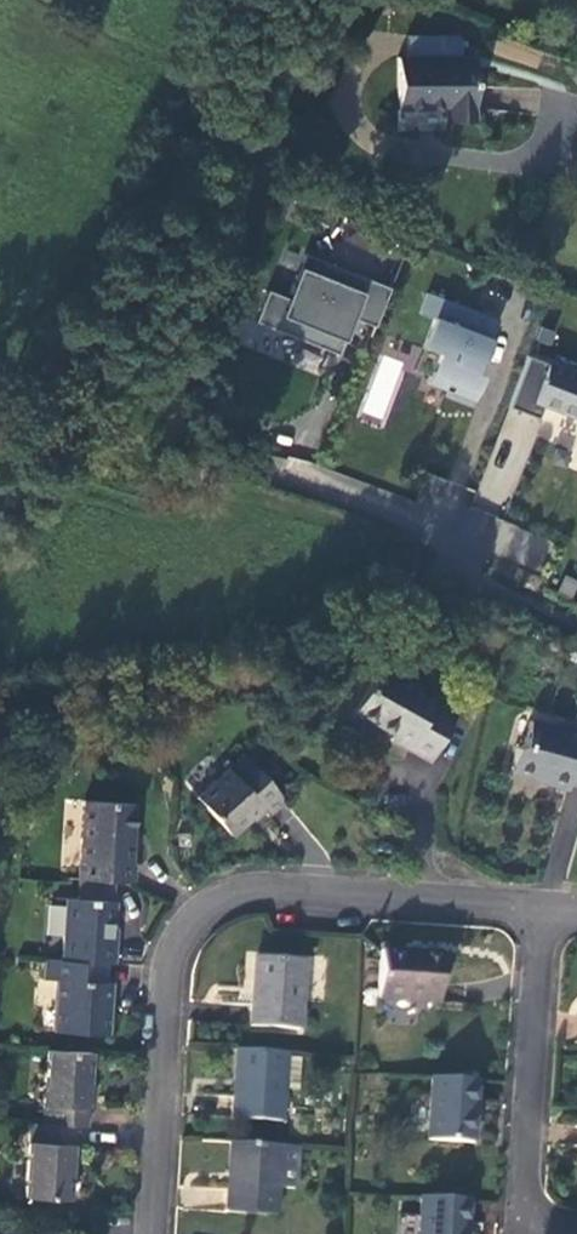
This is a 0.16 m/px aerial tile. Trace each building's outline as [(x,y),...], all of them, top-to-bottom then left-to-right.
[(408,39),(408,57),(458,58),(459,40),(408,39)] [(408,57),(399,57),(398,112),(445,112),(445,123),(474,123),(474,58),(458,58),(408,57)] [(343,352),(353,325),(357,315),(379,324),(395,285),(308,250),(290,294),(271,287),(259,318),(343,352)] [(441,350),(433,372),(430,379),(450,387),(448,393),(475,403),(486,373),(479,370),(484,356),(487,357),(503,316),(430,289),(423,309),(437,315),(426,344),(441,350)] [(353,325),(375,333),(379,324),(357,315),(353,325)] [(557,327),(542,322),(537,335),(552,341),(557,327)] [(387,337),(381,350),(411,362),(416,349),(387,337)] [(418,367),(433,372),(441,350),(426,344),(418,367)] [(531,352),(511,403),(541,414),(546,400),(576,412),(576,370),(531,352)] [(361,419),(388,426),(403,360),(376,353),(361,419)] [(438,699),(380,667),(356,711),(394,733),(391,739),(431,761),(456,716),(434,705),(438,699)] [(529,718),(522,742),(516,745),(511,764),(514,770),(528,774),(534,771),(546,774),(545,780),(568,786),(569,780),(576,782),(576,726),(565,723),(555,725),(529,718)] [(285,801),(246,755),(197,796),(231,835),(262,809),(269,815),(285,801)] [(116,879),(130,880),(135,806),(84,801),(78,875),(81,875),(116,879)] [(81,875),(79,896),(114,899),(116,879),(81,875)] [(104,963),(113,964),(114,945),(111,945),(116,899),(114,899),(79,896),(67,895),(62,960),(104,963)] [(443,956),(381,951),(378,1000),(439,1004),(443,956)] [(301,1029),(305,962),(255,958),(251,1026),(301,1029)] [(104,963),(62,960),(48,959),(46,981),(59,982),(55,1031),(107,1036),(109,1011),(105,1010),(107,982),(104,982),(104,963)] [(88,1127),(94,1052),(47,1048),(41,1125),(76,1126),(88,1127)] [(287,1052),(237,1049),(233,1118),(283,1122),(287,1052)] [(474,1144),(480,1081),(430,1078),(427,1140),(474,1144)] [(41,1125),(30,1123),(24,1196),(70,1200),(76,1126),(41,1125)] [(282,1146),(231,1142),(226,1212),(277,1215),(279,1188),(282,1146)] [(282,1146),(279,1188),(297,1190),(300,1147),(282,1146)] [(471,1201),(422,1198),(419,1233),(468,1233),(471,1201)]
